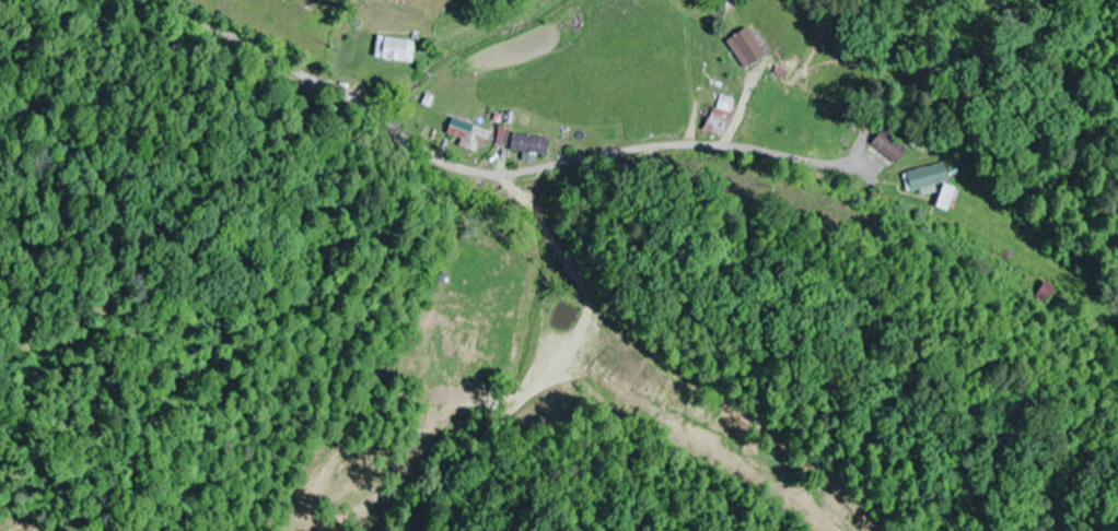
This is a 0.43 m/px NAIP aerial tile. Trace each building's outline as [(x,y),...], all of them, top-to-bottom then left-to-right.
[(750,68),(768,54),(747,28),(728,43),(750,68)] [(376,58),(415,64),(418,42),(380,36),(376,58)] [(706,130),(724,138),(737,107),(719,99),(706,130)] [(493,131),(454,119),(449,136),(488,148),(493,131)] [(499,146),(510,147),(511,129),(500,129),(499,146)] [(895,168),(909,149),(884,130),(872,146),(884,155),(882,158),(895,168)] [(550,155),(552,138),(515,135),(513,152),(550,155)] [(908,193),(921,190),(922,196),(937,193),(935,186),(939,185),(944,210),(954,208),(950,187),(951,187),(947,165),(905,172),(908,193)] [(1049,304),(1058,289),(1046,283),(1037,298),(1049,304)] [(560,349),(549,346),(545,362),(556,365),(560,349)]
